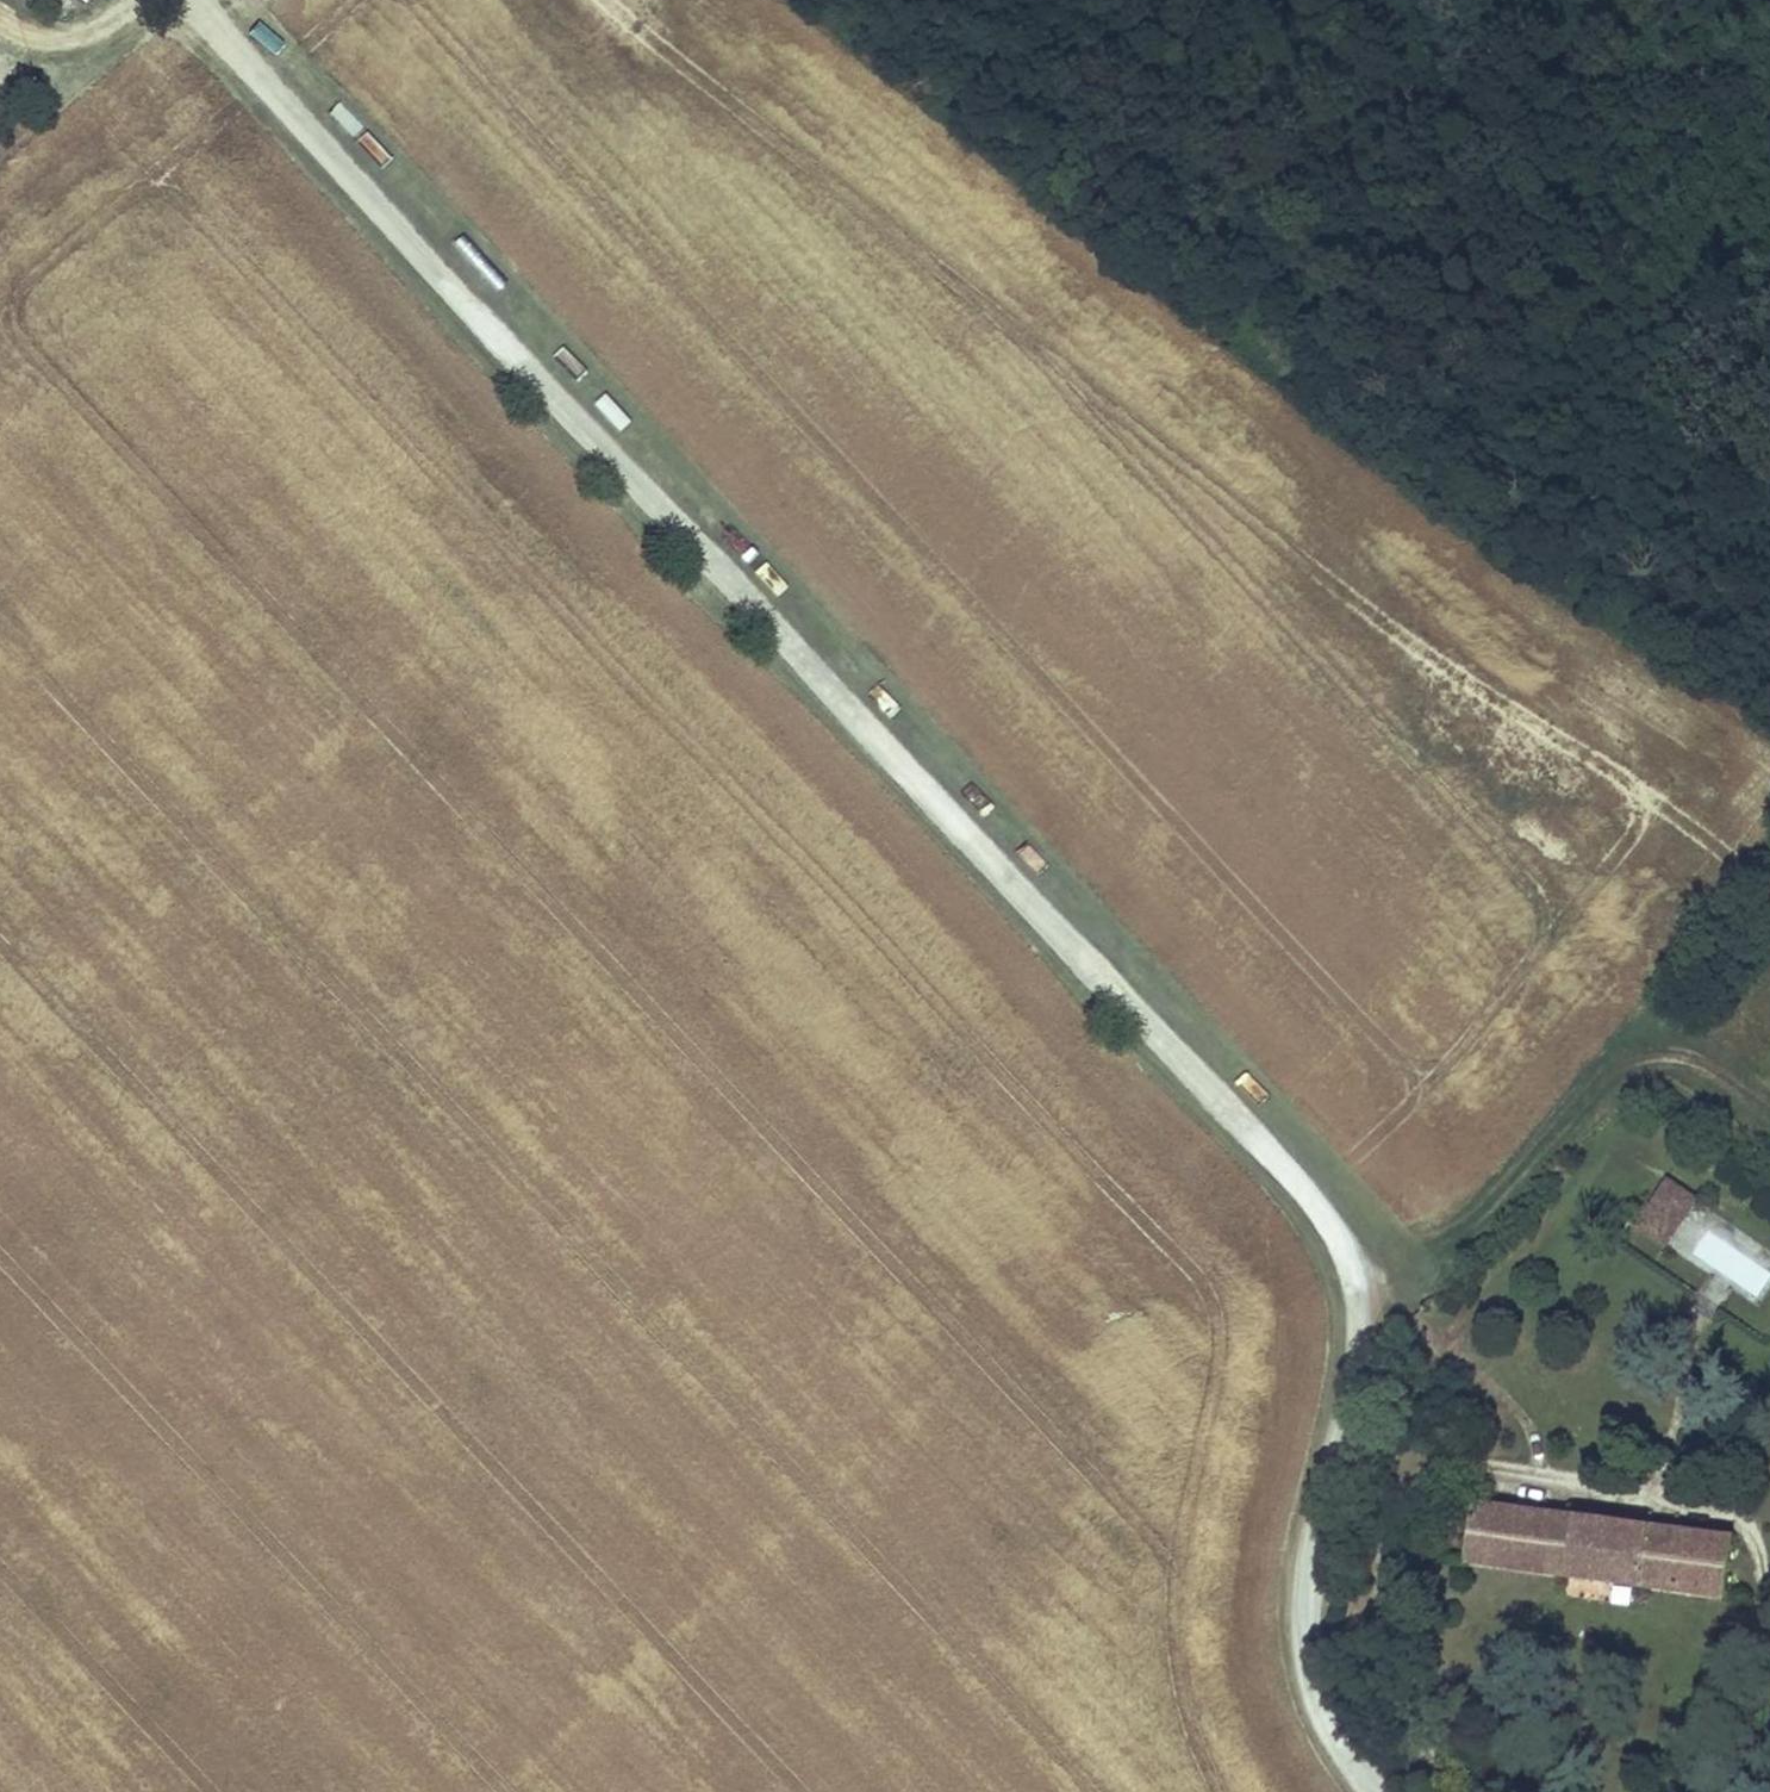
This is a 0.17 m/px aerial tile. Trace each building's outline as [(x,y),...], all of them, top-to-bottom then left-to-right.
[(1636,1226),(1665,1246),(1696,1201),(1667,1181),(1636,1226)] [(1475,1507),(1468,1563),(1727,1598),(1734,1541),(1475,1507)]
